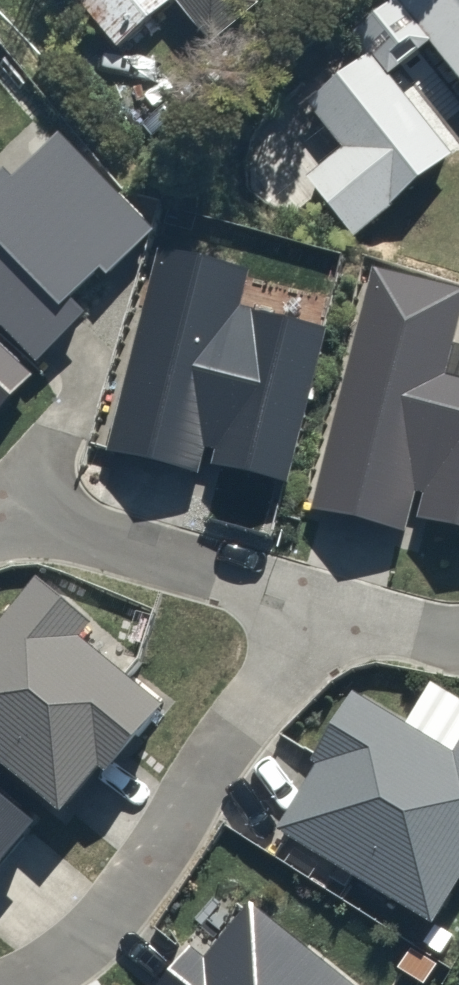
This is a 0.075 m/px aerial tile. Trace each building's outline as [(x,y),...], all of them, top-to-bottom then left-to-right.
[(122,42),(170,0),(84,0),(122,42)] [(217,32),(252,0),(189,0),(217,32)] [(363,13),(403,63),(424,46),(458,88),(458,0),(379,0),(363,13)] [(452,143),(358,41),(292,102),(330,143),(298,174),(353,234),(452,143)] [(0,175),(0,322),(39,362),(88,314),(72,298),(102,269),(109,276),(155,232),(58,136),(14,179),(5,170),(0,175)] [(250,271),(159,249),(108,451),(200,475),(206,448),(216,450),(212,465),(290,485),(328,329),(241,309),(250,271)] [(458,528),(458,378),(447,374),(458,327),(458,289),(371,264),(310,509),(406,533),(417,492),(424,494),(419,519),(458,528)] [(32,378),(0,348),(0,413),(32,378)] [(64,814),(101,768),(109,775),(166,706),(82,636),(93,623),(38,576),(0,623),(0,762),(64,814)] [(277,830),(434,924),(458,883),(458,699),(431,682),(406,723),(353,692),(312,760),(317,763),(277,830)] [(38,825),(0,795),(0,870),(38,825)] [(159,984),(353,984),(249,901),(205,956),(190,945),(159,984)]
